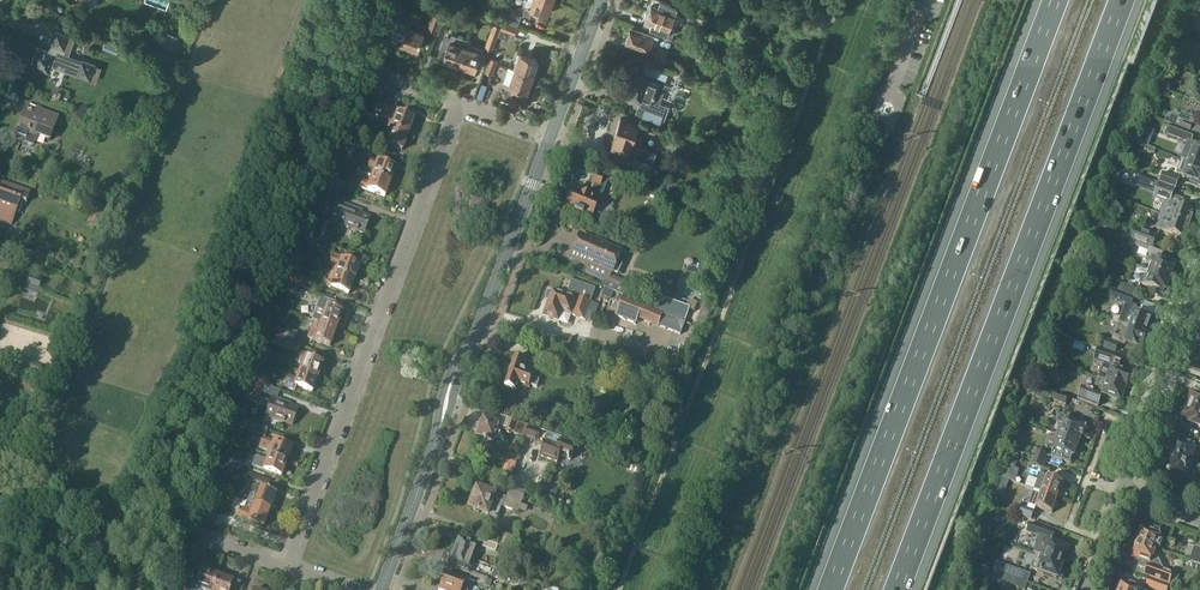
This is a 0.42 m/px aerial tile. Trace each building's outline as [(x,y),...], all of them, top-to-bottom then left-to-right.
[(393,0),(388,14),(395,16),(400,2),(399,2),(399,0),(394,0),(393,0)] [(524,5),(526,6),(524,12),(537,17),(539,11),(547,14),(552,0),(527,0),(524,5)] [(649,11),(673,19),(675,12),(681,14),(689,17),(691,11),(683,8),(661,0),(653,0),(649,11)] [(673,19),(649,11),(644,24),(673,35),(675,30),(669,28),(673,19)] [(394,22),(388,38),(403,44),(409,26),(411,20),(412,18),(396,13),(395,16),(394,22)] [(435,31),(440,17),(433,15),(428,28),(435,31)] [(442,33),(447,19),(440,17),(435,31),(442,33)] [(411,20),(409,26),(403,44),(418,49),(424,32),(416,29),(418,23),(411,20)] [(501,29),(515,34),(517,27),(504,22),(501,29)] [(494,24),(490,35),(485,49),(492,51),(501,26),(494,24)] [(658,39),(631,29),(626,41),(649,50),(651,44),(656,46),(658,39)] [(31,65),(49,72),(51,65),(91,79),(96,65),(63,53),(69,36),(56,31),(48,51),(37,47),(31,65)] [(445,35),(438,57),(443,59),(443,60),(454,64),(455,62),(460,64),(467,44),(452,34),(451,37),(445,35)] [(106,37),(102,47),(110,50),(114,40),(106,37)] [(467,44),(460,64),(477,70),(483,53),(484,49),(481,48),(472,46),(467,44)] [(658,47),(656,54),(666,58),(669,50),(658,47)] [(538,59),(519,53),(513,69),(516,70),(532,75),(538,59)] [(764,62),(776,67),(778,61),(766,56),(764,62)] [(492,74),(497,61),(491,58),(486,71),(492,74)] [(637,72),(629,94),(642,98),(648,100),(642,115),(661,121),(666,108),(655,104),(663,83),(665,84),(669,73),(645,64),(642,73),(637,72)] [(532,75),(516,70),(510,85),(527,91),(532,75)] [(384,91),(362,83),(359,91),(381,99),(384,91)] [(1199,96),(1187,91),(1185,97),(1199,103),(1199,96)] [(378,107),(376,114),(388,118),(385,126),(391,128),(407,134),(413,118),(399,113),(400,110),(380,104),(379,107),(378,107)] [(39,119),(24,113),(15,138),(34,144),(37,135),(50,140),(58,117),(42,111),(39,119)] [(1193,124),(1195,120),(1176,113),(1168,114),(1164,123),(1171,125),(1199,136),(1199,127),(1193,124)] [(615,133),(611,145),(629,152),(629,151),(636,153),(634,159),(632,167),(650,173),(657,152),(640,147),(642,141),(635,138),(640,124),(620,117),(615,133)] [(657,127),(648,124),(646,130),(655,133),(657,127)] [(1171,125),(1167,135),(1187,142),(1188,141),(1193,143),(1196,134),(1171,125)] [(385,144),(402,150),(407,134),(391,128),(385,144)] [(362,144),(377,150),(380,143),(364,137),(362,144)] [(339,145),(352,150),(354,143),(341,138),(339,145)] [(1181,158),(1182,159),(1188,161),(1191,162),(1199,165),(1199,145),(1193,143),(1188,141),(1187,142),(1181,158)] [(369,165),(375,168),(372,176),(390,182),(395,168),(371,159),(369,165)] [(1177,173),(1199,182),(1199,165),(1191,162),(1188,161),(1182,159),(1177,173)] [(577,196),(570,193),(563,208),(573,212),(572,214),(582,218),(582,216),(591,220),(593,215),(597,217),(600,209),(596,207),(607,179),(612,181),(614,175),(597,168),(595,174),(594,174),(591,182),(594,183),(589,196),(579,192),(577,196)] [(280,190),(292,194),(299,173),(287,169),(280,190)] [(1160,182),(1175,188),(1179,178),(1163,172),(1160,182)] [(362,181),(359,187),(363,188),(384,196),(390,182),(372,176),(369,183),(365,182),(362,181)] [(325,184),(337,188),(340,182),(327,177),(325,184)] [(15,186),(0,180),(0,219),(11,224),(16,211),(19,212),(23,202),(26,203),(30,192),(15,186)] [(1154,198),(1164,202),(1160,214),(1191,225),(1195,216),(1193,215),(1195,211),(1181,206),(1183,200),(1173,196),(1175,189),(1159,183),(1154,198)] [(319,200),(315,211),(320,213),(324,202),(335,205),(330,220),(364,232),(369,217),(359,214),(360,210),(333,200),(337,190),(324,186),(319,200)] [(699,212),(665,200),(662,208),(695,221),(696,217),(697,218),(699,212)] [(567,214),(552,209),(548,220),(562,226),(567,214)] [(89,221),(101,226),(105,216),(92,211),(89,221)] [(1191,225),(1160,214),(1155,227),(1185,238),(1187,234),(1188,234),(1191,225)] [(1158,236),(1136,227),(1134,234),(1155,242),(1158,236)] [(1148,262),(1154,264),(1151,271),(1171,279),(1173,274),(1173,271),(1175,265),(1165,261),(1165,262),(1160,260),(1162,253),(1153,249),(1155,242),(1134,234),(1130,244),(1150,251),(1149,253),(1150,257),(1148,262)] [(579,235),(571,255),(591,263),(586,274),(604,281),(602,285),(606,287),(614,291),(624,295),(629,283),(610,275),(612,272),(613,272),(614,272),(616,272),(618,271),(619,269),(620,268),(620,265),(619,263),(618,262),(620,262),(623,261),(624,260),(624,257),(623,255),(622,254),(620,253),(579,235)] [(303,243),(316,248),(318,241),(306,236),(303,243)] [(330,262),(335,264),(332,272),(354,280),(359,266),(345,261),(346,258),(333,253),(330,262)] [(1141,283),(1155,288),(1155,289),(1165,293),(1167,285),(1169,284),(1171,279),(1151,271),(1147,270),(1145,277),(1143,276),(1141,283)] [(328,279),(329,279),(327,286),(348,294),(354,280),(332,272),(331,271),(328,279)] [(304,280),(291,275),(289,282),(302,287),(304,280)] [(549,300),(544,315),(559,321),(562,311),(572,315),(572,316),(584,320),(587,311),(595,314),(598,305),(590,302),(595,289),(572,281),(567,296),(552,290),(552,292),(548,290),(545,299),(549,300)] [(286,289),(299,294),(302,287),(289,282),(286,289)] [(1121,283),(1118,291),(1135,297),(1138,289),(1121,283)] [(606,287),(602,295),(611,299),(614,291),(606,287)] [(1113,290),(1110,298),(1120,301),(1126,304),(1121,317),(1114,315),(1113,319),(1119,322),(1149,333),(1154,319),(1151,318),(1152,314),(1150,314),(1148,317),(1141,314),(1141,313),(1136,311),(1137,306),(1132,305),(1135,298),(1123,293),(1113,290)] [(321,296),(312,320),(314,320),(318,322),(335,328),(338,320),(340,321),(343,314),(341,314),(342,312),(340,311),(342,304),(341,304),(321,296)] [(615,315),(636,323),(638,319),(659,327),(664,313),(622,297),(615,315)] [(658,298),(654,308),(687,320),(690,309),(658,298)] [(1113,340),(1125,344),(1126,341),(1143,348),(1149,333),(1113,319),(1111,325),(1117,327),(1113,340)] [(308,337),(314,340),(329,346),(330,343),(331,344),(334,337),(332,337),(335,328),(314,320),(308,337)] [(285,331),(272,327),(270,334),(282,338),(285,331)] [(267,341),(280,345),(282,338),(270,334),(267,341)] [(1116,352),(1119,344),(1107,340),(1104,348),(1116,352)] [(1099,377),(1106,379),(1128,388),(1128,387),(1130,388),(1133,381),(1130,380),(1132,377),(1127,375),(1128,371),(1125,370),(1129,359),(1099,348),(1094,359),(1104,363),(1099,377)] [(298,361),(302,363),(299,371),(317,378),(322,364),(318,362),(319,359),(301,353),(298,361)] [(531,362),(514,357),(504,385),(516,390),(518,384),(529,388),(530,385),(537,387),(539,381),(532,378),(535,370),(529,367),(531,362)] [(296,379),(287,375),(284,385),(295,389),(296,385),(312,391),(317,378),(299,371),(296,379)] [(268,377),(255,373),(252,380),(265,385),(268,377)] [(1094,390),(1083,386),(1079,399),(1098,406),(1102,395),(1113,398),(1112,401),(1119,403),(1119,401),(1121,401),(1126,388),(1128,388),(1106,379),(1099,377),(1094,390)] [(250,387),(262,392),(265,385),(252,380),(250,387)] [(1199,390),(1198,394),(1193,392),(1188,406),(1199,410),(1199,390)] [(1057,394),(1055,400),(1066,404),(1068,397),(1057,394)] [(289,402),(272,396),(265,415),(293,425),(298,410),(288,406),(289,402)] [(1188,406),(1183,419),(1199,425),(1199,410),(1188,406)] [(477,434),(494,439),(494,438),(497,439),(499,434),(496,432),(499,422),(483,417),(477,434)] [(1061,417),(1058,424),(1063,426),(1060,435),(1079,442),(1081,436),(1086,439),(1090,440),(1093,430),(1090,429),(1071,422),(1071,421),(1061,417)] [(236,426),(249,431),(251,424),(238,419),(236,426)] [(506,430),(522,436),(526,424),(510,419),(506,430)] [(528,429),(525,439),(538,443),(542,431),(529,426),(528,429)] [(1050,437),(1047,446),(1054,449),(1052,456),(1070,463),(1073,456),(1074,456),(1074,455),(1076,455),(1078,451),(1076,449),(1079,442),(1060,435),(1058,440),(1050,437)] [(259,447),(270,451),(268,455),(286,462),(291,448),(263,437),(259,447)] [(556,443),(546,440),(543,449),(541,456),(558,462),(560,455),(572,459),(576,446),(557,440),(556,443)] [(1197,450),(1174,442),(1169,455),(1190,463),(1193,456),(1195,457),(1197,450)] [(1048,454),(1037,450),(1034,457),(1046,461),(1048,454)] [(266,460),(256,456),(253,466),(281,476),(286,462),(268,455),(266,460)] [(1169,455),(1164,470),(1173,473),(1173,472),(1188,477),(1192,464),(1190,463),(1169,455)] [(222,463),(234,468),(237,461),(224,457),(222,463)] [(1032,464),(1043,468),(1046,461),(1034,457),(1032,464)] [(234,470),(221,465),(219,471),(232,476),(234,470)] [(1007,465),(1003,478),(1015,482),(1020,470),(1007,465)] [(1040,473),(1035,489),(1042,492),(1058,498),(1059,497),(1061,498),(1064,489),(1062,488),(1064,482),(1048,476),(1040,473)] [(260,487),(253,485),(247,501),(268,509),(272,501),(273,502),(276,495),(274,495),(275,493),(260,487)] [(508,498),(477,487),(470,508),(497,518),(502,506),(518,512),(524,495),(510,490),(508,498)] [(1035,489),(1027,508),(1035,511),(1036,506),(1053,513),(1055,507),(1057,508),(1060,499),(1058,499),(1058,498),(1042,492),(1035,489)] [(242,506),(238,517),(262,527),(263,524),(264,525),(267,518),(265,517),(268,509),(247,501),(245,507),(242,506)] [(1035,511),(1017,505),(1014,513),(1032,520),(1035,511)] [(203,512),(216,517),(218,510),(206,506),(203,512)] [(1030,524),(1027,533),(1038,537),(1043,539),(1052,542),(1056,533),(1030,524)] [(1142,535),(1140,534),(1137,542),(1159,550),(1162,542),(1164,543),(1166,536),(1152,531),(1152,532),(1144,529),(1142,535)] [(456,543),(455,543),(452,551),(473,559),(477,550),(475,548),(476,544),(458,537),(456,543)] [(1037,546),(1035,553),(1044,556),(1065,564),(1068,558),(1067,555),(1069,549),(1068,548),(1067,546),(1058,543),(1057,544),(1052,542),(1043,539),(1038,537),(1036,545),(1037,546)] [(1171,537),(1168,544),(1175,546),(1177,540),(1171,537)] [(481,547),(495,552),(498,545),(484,540),(481,547)] [(1136,557),(1133,564),(1136,565),(1148,569),(1146,575),(1171,585),(1175,574),(1166,570),(1159,559),(1156,558),(1159,550),(1137,542),(1134,549),(1136,550),(1134,556),(1136,557)] [(1196,547),(1191,561),(1199,564),(1199,548),(1196,547)] [(450,560),(447,566),(468,574),(473,559),(452,551),(449,559),(450,560)] [(1046,574),(1051,576),(1052,575),(1058,578),(1061,571),(1063,570),(1065,564),(1044,556),(1041,563),(1035,561),(1032,568),(1045,573),(1046,574)] [(970,561),(967,568),(982,573),(984,566),(970,561)] [(997,562),(994,570),(1003,573),(1006,566),(997,562)] [(990,568),(987,575),(1013,585),(1016,578),(1003,573),(994,570),(990,568)] [(172,583),(169,589),(212,589),(218,576),(202,570),(198,581),(194,579),(190,589),(172,583)] [(1031,574),(1019,570),(1016,578),(1028,582),(1031,574)] [(438,589),(468,589),(470,583),(444,573),(444,575),(442,576),(440,580),(441,582),(438,589)] [(484,586),(487,579),(471,573),(469,580),(484,586)] [(212,589),(232,589),(235,584),(232,583),(233,582),(218,576),(212,589)] [(117,589),(132,589),(135,581),(122,577),(117,589)] [(1013,585),(1025,589),(1028,582),(1016,578),(1013,585)] [(1150,578),(1147,587),(1155,589),(1169,589),(1171,585),(1150,578)]
